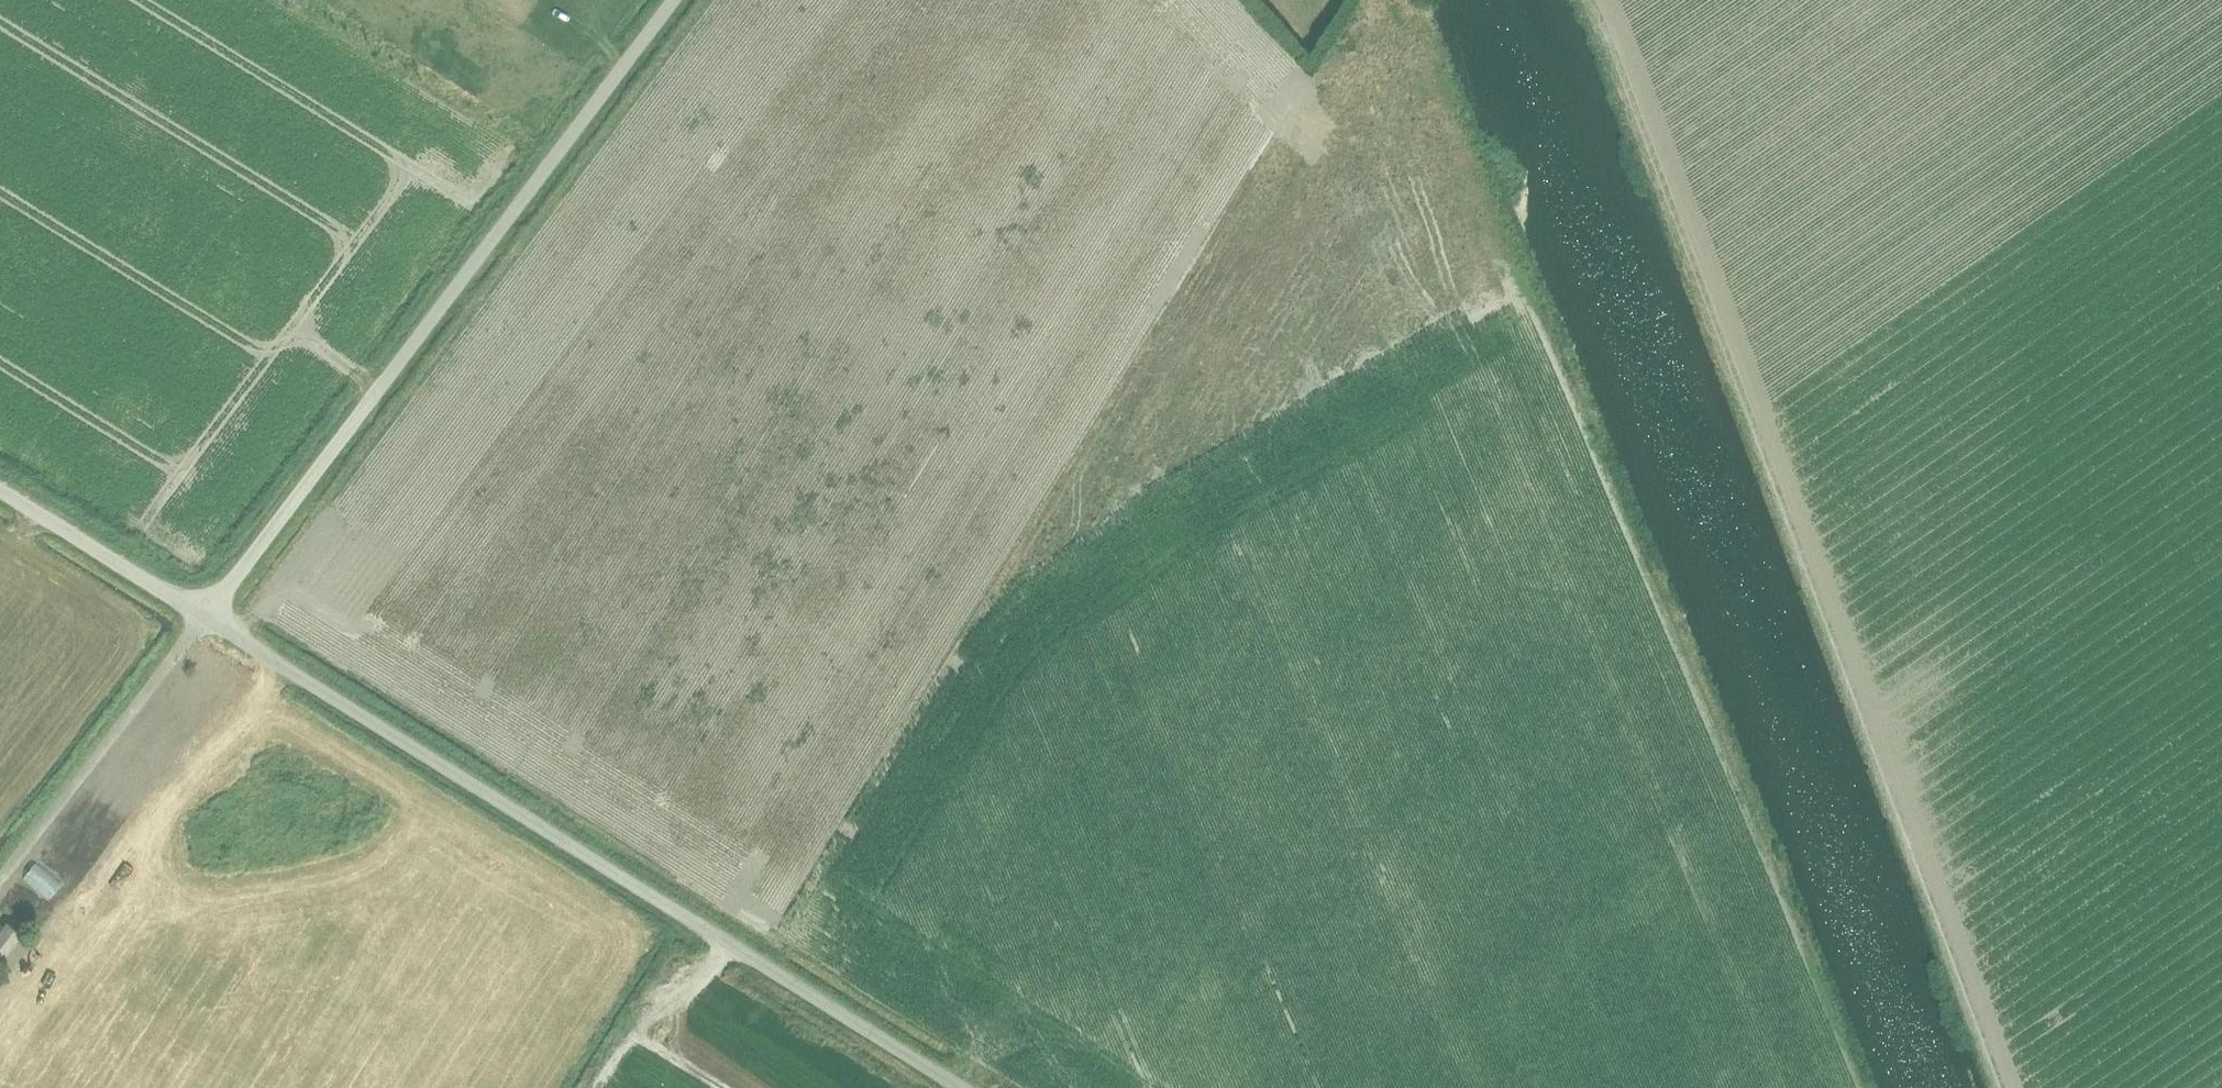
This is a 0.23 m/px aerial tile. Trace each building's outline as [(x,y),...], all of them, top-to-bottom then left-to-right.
[(28,863),(21,874),(46,892),(54,881),(28,863)] [(22,937),(9,926),(0,937),(0,961),(2,962),(22,937)]
